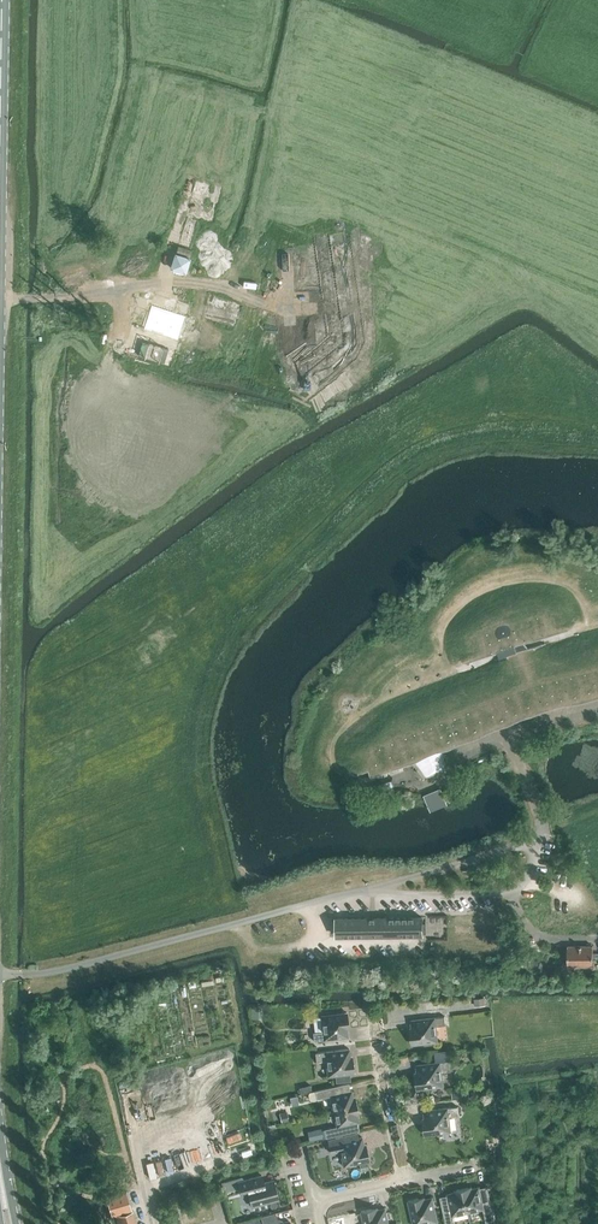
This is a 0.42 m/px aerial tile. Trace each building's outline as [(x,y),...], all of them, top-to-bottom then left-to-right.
[(170,267),(187,273),(192,257),(175,252),(170,267)] [(196,320),(154,307),(151,307),(143,334),(177,345),(184,327),(193,329),(196,320)] [(353,706),(354,708),(355,707),(356,706),(356,704),(357,702),(357,701),(357,699),(357,698),(363,696),(362,695),(356,697),(356,696),(354,695),(353,694),(352,693),(350,693),(349,692),(347,693),(346,693),(344,693),(343,694),(342,695),(341,696),(340,697),(340,699),(340,701),(340,703),(340,704),(341,706),(336,710),(337,711),(342,707),(343,708),(344,709),(346,709),(348,710),(350,710),(351,709),(350,708),(349,708),(348,708),(346,707),(345,707),(344,706),(343,705),(343,704),(342,703),(342,702),(342,700),(342,699),(343,698),(343,697),(345,696),(346,695),(347,694),(349,694),(350,694),(351,695),(353,696),(354,697),(355,699),(355,700),(355,701),(355,702),(355,704),(354,705),(353,706)] [(349,694),(347,694),(346,695),(345,696),(343,697),(343,698),(342,699),(342,700),(342,702),(342,703),(343,704),(343,705),(344,706),(345,707),(346,707),(348,708),(349,708),(350,708),(351,709),(352,709),(354,708),(353,706),(354,705),(355,704),(355,702),(355,701),(355,700),(355,699),(354,697),(353,696),(351,695),(350,694),(349,694)] [(342,707),(337,711),(338,713),(342,710),(344,712),(346,712),(348,712),(350,712),(352,712),(354,711),(356,710),(357,708),(358,706),(359,704),(360,702),(360,700),(363,698),(363,696),(357,698),(357,699),(357,701),(357,702),(356,704),(356,706),(355,707),(354,708),(352,709),(351,709),(350,710),(348,710),(346,709),(344,709),(343,708),(342,707)] [(584,719),(575,721),(576,728),(585,726),(584,719)] [(447,801),(440,784),(423,791),(430,808),(447,801)] [(337,935),(422,934),(422,913),(373,914),(336,914),(337,935)] [(427,916),(424,933),(430,934),(433,917),(427,916)] [(568,966),(593,966),(593,945),(568,946),(568,966)] [(475,1005),(486,1004),(485,996),(475,997),(475,1005)] [(348,1037),(347,1022),(348,1022),(347,1012),(321,1015),(323,1031),(313,1032),(314,1041),(348,1037)] [(411,1034),(412,1044),(438,1041),(437,1025),(446,1024),(445,1016),(411,1020),(412,1034),(411,1034)] [(328,1076),(336,1075),(336,1082),(351,1080),(350,1073),(354,1073),(353,1063),(351,1063),(350,1049),(315,1052),(317,1061),(326,1060),(328,1076)] [(416,1079),(417,1089),(444,1086),(442,1070),(451,1069),(450,1060),(416,1065),(418,1079),(416,1079)] [(330,1096),(333,1111),(357,1106),(356,1100),(354,1100),(352,1090),(351,1090),(349,1083),(312,1091),(313,1100),(317,1099),(330,1096)] [(301,1093),(312,1090),(311,1085),(299,1087),(301,1093)] [(359,1111),(357,1106),(333,1111),(337,1126),(324,1129),(326,1138),(359,1130),(357,1122),(359,1122),(357,1112),(359,1111)] [(424,1125),(425,1135),(451,1132),(450,1116),(459,1115),(458,1106),(424,1110),(426,1124),(424,1125)] [(288,1120),(286,1111),(279,1112),(281,1121),(288,1120)] [(321,1129),(312,1130),(314,1139),(323,1137),(321,1129)] [(340,1151),(344,1166),(370,1160),(367,1150),(366,1151),(362,1137),(329,1144),(331,1153),(340,1151)] [(280,1205),(274,1180),(264,1183),(262,1175),(238,1181),(242,1196),(249,1194),(252,1206),(278,1199),(280,1205)] [(469,1187),(463,1188),(468,1212),(484,1209),(486,1222),(495,1220),(487,1186),(480,1188),(479,1186),(469,1189),(469,1187)] [(468,1212),(463,1188),(457,1190),(457,1191),(447,1194),(448,1195),(440,1197),(446,1223),(455,1223),(453,1215),(468,1212)] [(109,1207),(129,1200),(126,1191),(107,1198),(109,1207)] [(413,1223),(425,1223),(430,1223),(439,1223),(433,1197),(419,1200),(418,1198),(408,1200),(413,1223)] [(129,1200),(109,1207),(112,1215),(132,1209),(129,1200)] [(386,1207),(372,1210),(371,1208),(361,1211),(364,1223),(390,1223),(386,1207)] [(119,1223),(135,1218),(133,1211),(116,1216),(119,1223)] [(289,1220),(283,1222),(283,1221),(279,1220),(277,1220),(276,1212),(261,1217),(263,1223),(290,1223),(289,1220)]
